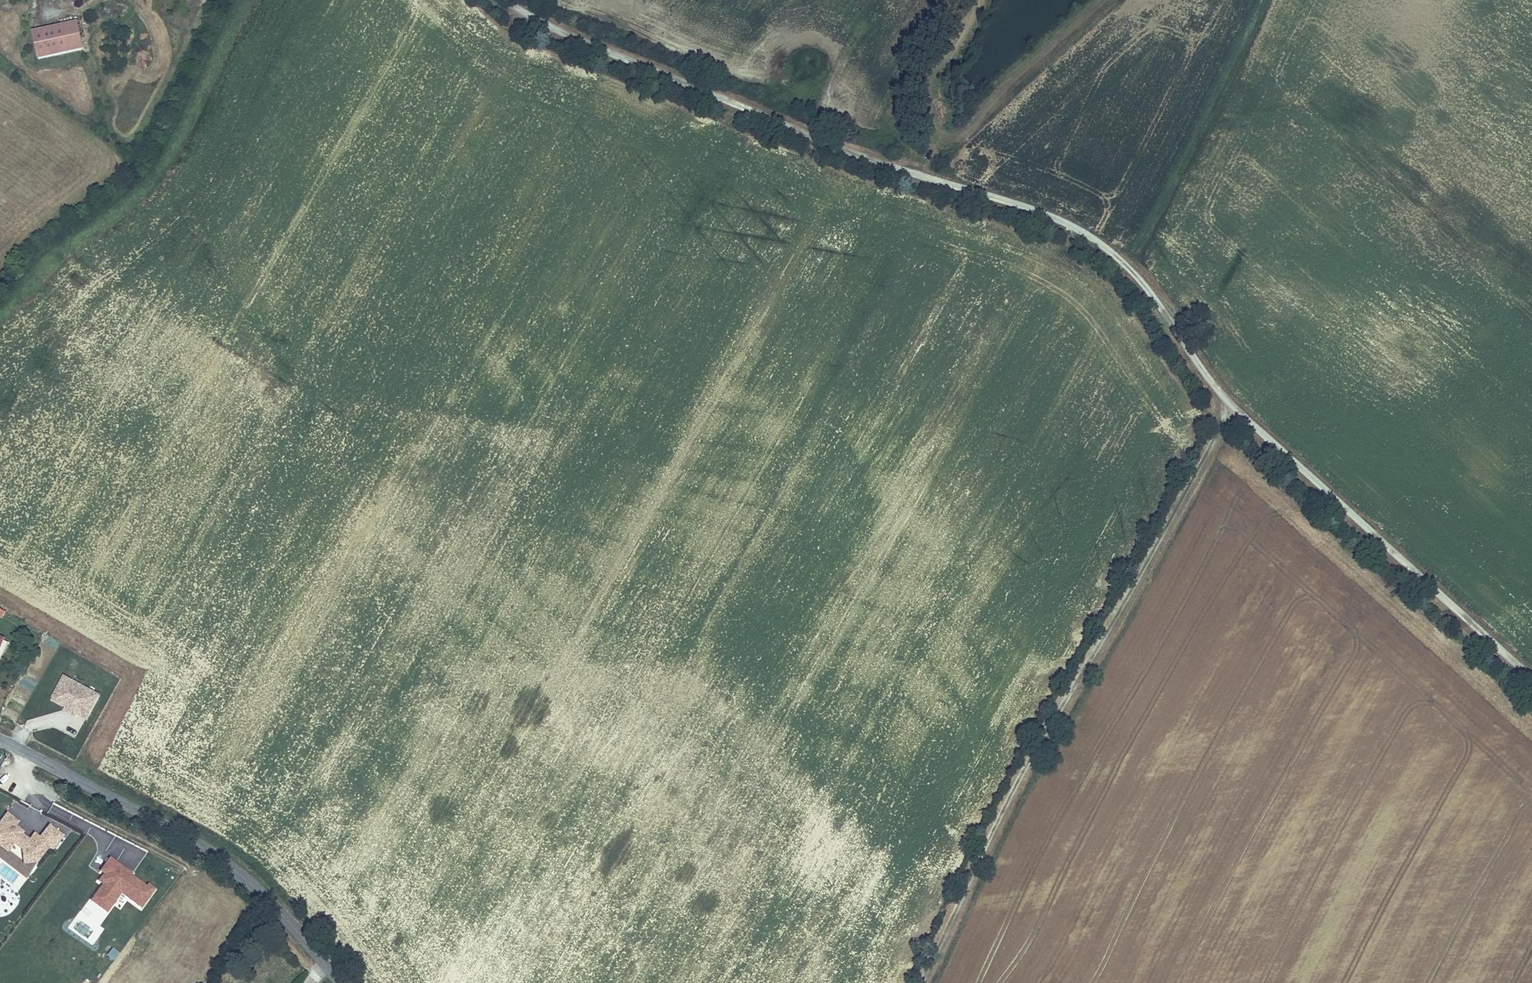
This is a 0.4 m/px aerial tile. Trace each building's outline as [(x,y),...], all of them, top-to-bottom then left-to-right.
[(32,33),(38,62),(84,53),(78,24),(32,33)] [(8,659),(16,641),(0,635),(0,656),(8,659)] [(100,691),(64,673),(49,701),(87,717),(100,691)] [(45,824),(34,840),(15,828),(19,822),(3,811),(0,816),(0,848),(1,847),(34,870),(48,849),(53,853),(64,837),(45,824)] [(88,902),(108,914),(120,896),(143,910),(155,889),(108,860),(94,883),(98,885),(88,902)]
